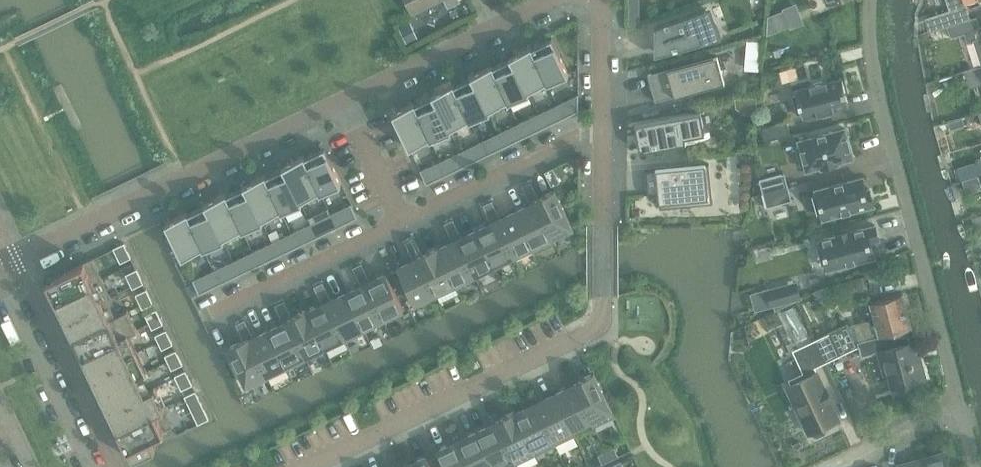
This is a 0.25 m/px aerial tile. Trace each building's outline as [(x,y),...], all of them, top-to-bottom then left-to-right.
[(413,14),(441,0),(406,0),(413,14)] [(448,8),(460,2),(459,0),(443,0),(448,8)] [(950,11),(926,19),(930,32),(947,26),(947,27),(977,18),(976,17),(970,19),(965,3),(974,0),(947,0),(950,11)] [(710,7),(654,28),(654,56),(662,54),(721,38),(716,24),(710,7)] [(772,15),(778,30),(800,22),(795,7),(772,15)] [(979,27),(977,18),(947,27),(950,38),(965,34),(968,42),(974,40),(980,62),(980,26),(979,27)] [(410,24),(400,29),(407,43),(417,38),(410,24)] [(552,39),(532,48),(549,84),(569,74),(552,39)] [(761,41),(747,40),(746,55),(760,56),(761,41)] [(531,46),(509,57),(510,59),(512,58),(529,93),(530,93),(529,91),(546,83),(547,85),(549,84),(532,48),(531,46)] [(662,71),(648,75),(655,102),(669,98),(725,83),(717,56),(662,71)] [(492,65),(492,66),(509,103),(529,93),(512,58),(510,59),(493,67),(492,65)] [(492,66),(479,71),(470,76),(471,77),(473,77),(490,112),(491,112),(490,110),(507,102),(508,104),(509,103),(492,66)] [(965,71),(968,83),(980,79),(980,66),(965,71)] [(453,84),(452,85),(470,122),(490,112),(473,77),(471,77),(454,86),(453,84)] [(795,90),(796,95),(793,96),(797,114),(801,113),(803,118),(817,114),(817,116),(835,111),(834,110),(849,106),(841,77),(827,81),(827,80),(809,85),(809,86),(795,90)] [(469,122),(470,122),(452,85),(431,95),(432,96),(433,96),(450,131),(452,130),(451,129),(468,121),(469,122)] [(559,104),(565,117),(579,110),(579,94),(559,104)] [(414,103),(412,104),(430,141),(450,131),(433,96),(432,96),(415,104),(414,103)] [(756,98),(740,99),(740,105),(747,111),(756,108),(756,98)] [(412,104),(393,113),(410,149),(429,139),(430,141),(412,104)] [(559,104),(539,113),(545,126),(565,117),(559,104)] [(693,136),(705,134),(701,111),(635,124),(640,152),(694,141),(693,136)] [(539,113),(519,123),(525,136),(545,126),(539,113)] [(962,119),(949,123),(951,129),(964,125),(962,119)] [(787,121),(762,128),(765,141),(790,134),(787,121)] [(519,123),(499,132),(506,146),(525,136),(519,123)] [(800,146),(796,147),(801,165),(805,164),(806,170),(821,166),(821,168),(839,163),(838,162),(853,158),(845,128),(799,140),(800,146)] [(499,132),(480,142),(486,155),(506,146),(499,132)] [(480,142),(460,151),(466,165),(486,155),(480,142)] [(325,148),(305,158),(322,193),(342,184),(325,148)] [(460,151),(440,161),(446,174),(466,165),(460,151)] [(283,168),(285,167),(302,203),(303,203),(302,201),(319,193),(320,194),(322,193),(305,158),(304,156),(282,167),(283,168)] [(420,170),(427,184),(446,174),(440,161),(420,170)] [(713,203),(709,164),(705,164),(705,163),(656,168),(656,169),(645,170),(647,194),(658,193),(659,203),(660,203),(661,208),(713,203)] [(962,181),(978,176),(980,175),(977,164),(958,169),(962,181)] [(265,175),(264,175),(282,212),(302,203),(285,167),(283,168),(266,176),(265,175)] [(553,168),(545,172),(551,186),(560,182),(553,168)] [(784,173),(759,180),(763,194),(788,187),(784,173)] [(264,175),(243,185),(244,187),(245,186),(263,222),(264,221),(263,220),(280,212),(281,213),(282,212),(264,175)] [(817,195),(813,196),(818,214),(822,213),(824,219),(874,205),(869,189),(866,190),(862,177),(816,190),(817,195)] [(531,182),(522,186),(526,194),(535,190),(531,182)] [(226,194),(225,194),(243,231),(263,222),(245,186),(244,187),(227,195),(226,194)] [(788,187),(763,194),(767,207),(792,200),(788,187)] [(531,204),(516,211),(533,246),(536,253),(555,244),(552,237),(535,202),(534,199),(538,197),(535,190),(526,194),(531,204)] [(554,190),(538,198),(538,197),(534,199),(535,202),(552,237),(555,244),(556,243),(553,237),(573,227),(556,192),(554,190)] [(242,232),(243,231),(225,194),(204,204),(205,206),(206,205),(223,241),(225,240),(224,239),(241,230),(242,232)] [(492,201),(483,205),(487,214),(496,210),(492,201)] [(351,204),(332,213),(338,226),(358,217),(351,204)] [(187,212),(185,213),(203,250),(223,241),(206,205),(205,206),(188,214),(187,212)] [(492,223),(477,230),(494,265),(513,256),(496,221),(501,219),(496,210),(487,214),(492,223)] [(501,219),(496,221),(513,256),(531,247),(535,254),(536,253),(533,246),(516,211),(501,219)] [(165,223),(166,224),(183,258),(202,249),(203,251),(203,250),(185,213),(165,223)] [(332,213),(312,223),(318,236),(338,226),(332,213)] [(972,217),(976,229),(980,227),(980,214),(972,217)] [(453,220),(444,224),(449,233),(457,228),(453,220)] [(312,223),(292,232),(298,246),(318,236),(312,223)] [(875,225),(852,231),(852,230),(847,231),(846,231),(839,233),(834,235),(835,236),(820,240),(822,246),(818,247),(823,264),(826,263),(828,269),(874,257),(870,241),(879,239),(875,225)] [(438,246),(437,247),(438,249),(455,284),(474,275),(457,240),(462,237),(457,228),(449,233),(453,242),(439,249),(438,246)] [(477,230),(462,237),(457,240),(474,275),(494,265),(477,230)] [(292,232),(272,242),(279,255),(298,246),(292,232)] [(414,238),(405,242),(409,251),(418,246),(414,238)] [(272,242),(252,251),(259,265),(279,255),(272,242)] [(124,243),(113,248),(120,263),(131,258),(124,243)] [(418,258),(417,256),(422,254),(418,246),(409,251),(414,260),(398,268),(415,303),(435,293),(418,258)] [(422,254),(417,256),(418,258),(435,293),(455,284),(438,249),(437,247),(422,254)] [(252,251),(233,261),(239,274),(259,265),(252,251)] [(128,310),(119,314),(92,259),(47,281),(133,461),(155,450),(150,438),(173,427),(154,387),(146,391),(138,376),(147,372),(129,335),(138,331),(128,310)] [(233,261),(213,270),(219,284),(239,274),(233,261)] [(361,264),(353,268),(357,277),(366,272),(361,264)] [(137,269),(126,275),(132,289),(143,283),(137,269)] [(193,280),(199,294),(219,284),(213,270),(193,280)] [(362,286),(346,293),(363,328),(383,319),(366,284),(370,282),(366,272),(357,277),(362,286)] [(370,282),(366,284),(383,319),(403,309),(386,274),(370,282)] [(864,278),(843,284),(847,300),(869,294),(864,278)] [(323,282),(314,287),(318,295),(327,291),(323,282)] [(796,282),(771,289),(775,304),(800,298),(796,282)] [(146,290),(135,295),(142,309),(153,304),(146,290)] [(307,309),(306,309),(307,312),(324,347),(344,338),(327,302),(331,300),(327,291),(318,295),(323,304),(308,311),(307,309)] [(331,300),(327,302),(344,338),(363,328),(346,293),(331,300)] [(903,294),(869,303),(875,325),(871,326),(870,320),(855,324),(859,340),(911,327),(903,294)] [(284,301),(275,305),(279,313),(288,309),(284,301)] [(284,323),(269,330),(286,366),(305,356),(288,321),(287,319),(291,317),(288,309),(279,313),(284,323)] [(307,312),(306,309),(291,317),(287,319),(288,321),(305,356),(324,347),(307,312)] [(156,310),(145,315),(152,329),(163,324),(156,310)] [(245,320),(236,324),(240,332),(249,328),(245,320)] [(858,347),(847,324),(829,333),(840,356),(858,347)] [(911,327),(859,340),(860,342),(858,342),(861,357),(879,353),(882,366),(886,365),(892,387),(925,379),(920,361),(916,362),(911,343),(907,330),(912,329),(911,327)] [(244,340),(227,347),(228,350),(246,385),(266,375),(249,340),(253,338),(249,328),(240,332),(244,340)] [(166,330),(155,335),(162,350),(173,344),(166,330)] [(253,338),(249,340),(266,375),(286,366),(269,330),(253,338)] [(829,333),(792,351),(805,377),(787,386),(809,433),(812,432),(813,435),(817,436),(825,433),(826,429),(825,426),(839,419),(831,403),(832,402),(825,388),(824,388),(816,372),(815,368),(840,356),(829,333)] [(176,350),(165,356),(172,370),(183,365),(176,350)] [(186,371),(175,376),(181,390),(192,385),(186,371)] [(603,392),(594,373),(573,383),(574,385),(583,402),(591,420),(595,427),(615,417),(612,410),(603,392)] [(574,385),(573,383),(572,383),(573,385),(555,394),(572,429),(575,436),(576,435),(573,429),(590,421),(593,427),(595,427),(591,420),(583,402),(574,385)] [(209,419),(195,391),(184,396),(198,424),(209,419)] [(572,429),(555,394),(535,404),(552,439),(555,445),(575,436),(572,429)] [(552,439),(535,404),(517,413),(516,410),(515,411),(516,413),(524,430),(533,448),(536,455),(555,445),(552,439)] [(516,413),(515,411),(495,420),(496,422),(504,439),(514,458),(517,464),(536,455),(533,448),(524,430),(516,413)] [(495,420),(494,421),(495,423),(477,432),(494,466),(511,466),(517,464),(514,458),(504,439),(496,422),(495,420)] [(477,432),(458,441),(470,466),(494,466),(477,432)] [(458,441),(437,451),(445,466),(470,466),(458,441)] [(614,447),(606,451),(611,460),(619,457),(614,447)] [(611,460),(606,451),(598,455),(603,464),(611,460)] [(947,458),(945,452),(928,457),(929,462),(912,466),(949,466),(947,458)] [(427,456),(406,466),(407,466),(432,466),(427,456)]
